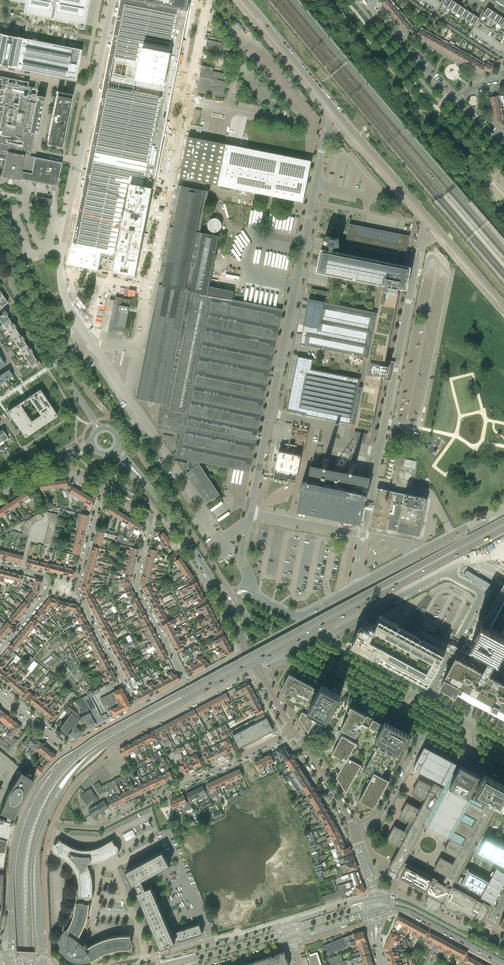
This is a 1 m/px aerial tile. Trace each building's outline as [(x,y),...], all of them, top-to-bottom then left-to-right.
[(25,3),(23,13),(61,20),(85,24),(88,8),(89,0),(7,0),(25,3)] [(69,263),(135,276),(138,262),(190,0),(121,0),(72,249),(69,263)] [(394,3),(392,0),(386,0),(382,4),(386,9),(394,3)] [(451,0),(447,7),(451,10),(456,3),(451,0)] [(390,14),(398,7),(394,3),(386,9),(390,14)] [(456,3),(451,10),(456,13),(460,6),(461,6),(456,3)] [(461,6),(460,6),(456,13),(460,16),(465,9),(461,6)] [(394,18),(402,12),(398,7),(390,14),(394,18)] [(485,11),(485,12),(484,12),(483,15),(487,18),(492,11),(487,8),(485,11)] [(465,9),(460,16),(465,19),(470,12),(465,9)] [(492,21),(497,14),(492,11),(487,18),(492,21)] [(398,23),(406,17),(402,12),(394,18),(398,23)] [(470,12),(465,19),(470,22),(474,15),(470,12)] [(497,24),(501,17),(497,14),(492,21),(497,24)] [(470,22),(474,25),(477,21),(479,18),(474,15),(470,22)] [(402,28),(410,22),(406,17),(398,23),(402,28)] [(406,33),(408,30),(411,28),(413,26),(410,22),(402,28),(406,33)] [(416,36),(421,39),(426,30),(421,27),(418,32),(416,35),(416,36)] [(427,42),(432,33),(426,30),(421,39),(427,42)] [(432,45),(437,36),(432,33),(427,42),(432,45)] [(21,69),(25,70),(65,78),(67,79),(75,80),(77,67),(78,62),(81,50),(31,41),(23,39),(0,34),(0,65),(21,69)] [(432,45),(438,48),(443,39),(437,36),(432,45)] [(443,51),(448,42),(443,39),(438,48),(443,51)] [(207,40),(207,42),(205,49),(206,49),(208,49),(208,50),(211,50),(213,50),(213,51),(216,51),(218,51),(218,52),(219,52),(221,52),(221,51),(222,47),(223,43),(220,42),(218,42),(217,42),(215,41),(213,41),(212,41),(210,40),(208,40),(207,40)] [(449,54),(454,46),(448,42),(443,51),(449,54)] [(454,57),(459,49),(454,46),(449,54),(454,57)] [(459,60),(464,52),(459,49),(454,57),(459,60)] [(465,63),(470,55),(464,52),(459,60),(465,63)] [(470,67),(475,58),(470,55),(465,63),(470,67)] [(476,70),(481,61),(475,58),(470,67),(476,70)] [(476,70),(481,73),(482,73),(483,70),(486,64),(481,61),(476,70)] [(483,70),(486,71),(489,73),(489,72),(491,70),(492,68),(494,64),(488,61),(486,64),(483,70)] [(200,77),(197,92),(223,97),(224,89),(227,75),(228,75),(228,74),(226,74),(213,72),(213,68),(202,66),(200,77)] [(54,186),(57,186),(61,163),(30,156),(34,133),(37,134),(44,97),(36,95),(37,88),(27,86),(28,82),(0,77),(0,159),(5,160),(2,177),(9,178),(9,177),(13,177),(13,179),(19,180),(20,179),(54,186)] [(55,99),(52,117),(49,133),(48,136),(46,144),(47,144),(46,144),(52,145),(54,145),(54,146),(62,147),(61,147),(62,147),(65,128),(66,124),(71,102),(70,102),(70,101),(71,101),(72,99),(70,99),(70,98),(71,98),(72,94),(64,92),(64,93),(62,92),(57,91),(56,91),(57,91),(56,95),(57,96),(54,96),(53,98),(56,98),(56,99),(55,99)] [(197,125),(200,109),(191,108),(188,123),(197,125)] [(497,122),(501,121),(503,121),(503,114),(493,116),(494,122),(497,122)] [(180,178),(183,179),(206,183),(211,184),(210,184),(211,185),(211,184),(218,185),(218,186),(219,186),(219,185),(229,187),(228,188),(231,189),(231,188),(241,190),(241,191),(242,191),(242,190),(249,191),(249,192),(249,191),(259,193),(259,194),(262,195),(262,194),(272,196),(272,197),(272,196),(280,197),(279,198),(280,198),(280,197),(290,199),(290,200),(293,201),(293,200),(302,202),(302,203),(302,202),(303,202),(304,194),(305,194),(305,190),(307,182),(307,181),(308,173),(309,173),(309,169),(311,161),(311,160),(310,161),(301,159),(301,158),(298,158),(298,159),(288,157),(288,156),(288,157),(280,155),(281,154),(280,154),(280,155),(270,153),(270,152),(267,152),(267,153),(257,151),(258,150),(257,150),(250,149),(250,148),(249,149),(240,147),(240,146),(237,146),(227,145),(227,144),(226,144),(219,143),(219,142),(219,143),(209,141),(209,140),(206,140),(196,138),(188,137),(189,137),(188,136),(180,178)] [(159,285),(136,398),(161,403),(156,427),(180,432),(176,457),(188,459),(187,463),(188,468),(190,471),(186,473),(192,481),(206,503),(219,494),(210,481),(199,465),(199,461),(220,466),(239,469),(249,471),(249,472),(249,471),(250,471),(259,421),(260,418),(262,408),(265,392),(266,389),(271,362),(272,360),(277,333),(277,330),(282,309),(262,305),(253,304),(240,301),(237,300),(233,300),(234,293),(234,291),(209,286),(219,236),(219,235),(219,236),(215,235),(214,235),(210,234),(205,233),(201,232),(200,232),(200,231),(208,191),(205,191),(205,190),(206,183),(206,184),(206,183),(183,179),(184,179),(182,186),(179,185),(170,231),(160,281),(163,281),(163,282),(163,285),(162,285),(159,285)] [(34,206),(49,209),(51,199),(36,196),(34,206)] [(249,213),(248,227),(261,228),(262,215),(249,213)] [(210,231),(211,231),(212,232),(213,232),(214,232),(215,232),(216,232),(217,232),(218,231),(219,231),(219,230),(220,230),(220,229),(221,228),(221,227),(221,226),(221,225),(221,224),(221,223),(221,222),(220,221),(219,220),(218,219),(217,219),(216,218),(215,218),(214,218),(213,218),(212,219),(211,219),(210,220),(209,221),(208,222),(208,223),(208,224),(208,225),(208,226),(208,227),(208,228),(209,229),(209,230),(210,230),(210,231)] [(290,396),(287,411),(297,413),(326,418),(335,420),(345,422),(350,423),(351,423),(351,424),(356,425),(355,428),(354,434),(357,434),(356,435),(356,438),(356,440),(360,440),(360,441),(361,441),(365,441),(365,442),(366,436),(367,433),(370,434),(371,431),(370,431),(371,428),(371,427),(372,424),(373,420),(373,416),(374,416),(373,416),(374,413),(374,412),(375,409),(376,405),(376,402),(377,402),(377,401),(376,401),(377,398),(378,394),(379,391),(379,390),(379,387),(380,386),(380,385),(380,383),(381,379),(382,376),(382,375),(383,376),(384,376),(386,376),(388,370),(387,370),(388,367),(389,366),(384,365),(384,364),(384,361),(385,361),(385,357),(386,354),(386,353),(387,350),(387,349),(387,346),(388,346),(387,346),(388,342),(389,339),(389,338),(390,335),(390,331),(391,331),(390,331),(391,328),(391,327),(392,324),(392,323),(393,320),(393,316),(394,316),(393,316),(394,313),(394,312),(395,309),(396,305),(396,302),(396,301),(397,300),(397,298),(397,297),(398,294),(398,293),(398,290),(399,288),(402,289),(403,289),(406,290),(407,289),(407,286),(407,285),(408,282),(409,279),(409,278),(409,275),(409,274),(410,271),(411,268),(411,267),(410,267),(407,266),(406,266),(404,265),(403,265),(404,258),(405,258),(406,255),(406,254),(406,251),(407,251),(406,251),(407,247),(407,245),(408,244),(408,243),(409,240),(409,239),(409,236),(410,236),(409,236),(406,235),(405,235),(402,234),(398,234),(398,233),(398,234),(395,233),(394,233),(391,232),(390,232),(387,231),(384,231),(383,230),(383,231),(380,230),(379,230),(376,229),(375,229),(372,228),(368,228),(369,228),(368,227),(368,228),(365,227),(364,227),(363,227),(361,226),(359,226),(357,225),(354,225),(353,225),(350,224),(349,224),(350,224),(349,228),(348,231),(348,232),(347,235),(347,239),(346,239),(347,239),(346,242),(346,243),(345,246),(345,247),(346,247),(344,253),(340,253),(337,252),(336,252),(333,251),(334,246),(335,246),(340,246),(339,246),(339,238),(335,238),(334,238),(335,238),(335,237),(335,236),(334,236),(333,236),(332,236),(332,237),(333,238),(332,238),(327,235),(327,236),(323,242),(329,245),(330,246),(330,247),(328,247),(327,247),(327,249),(328,249),(329,249),(329,251),(325,250),(326,250),(325,250),(322,249),(321,249),(321,250),(320,253),(320,255),(320,257),(318,256),(317,263),(316,263),(316,265),(316,266),(316,267),(317,268),(317,271),(317,272),(321,273),(324,273),(324,274),(325,274),(328,274),(329,274),(332,275),(335,276),(336,276),(339,276),(340,277),(343,277),(346,278),(347,278),(350,279),(351,279),(354,279),(354,280),(354,279),(358,280),(361,281),(362,281),(365,282),(369,282),(369,283),(369,282),(372,283),(373,283),(376,284),(377,284),(379,284),(380,284),(380,285),(380,284),(384,285),(383,290),(383,291),(382,291),(382,294),(381,295),(381,296),(381,298),(380,302),(379,306),(379,309),(379,310),(378,313),(373,312),(324,302),(309,299),(309,300),(308,306),(307,308),(306,314),(305,320),(304,324),(302,334),(300,344),(303,345),(318,347),(325,349),(344,353),(364,357),(369,358),(368,361),(368,362),(368,365),(367,365),(368,365),(367,369),(366,372),(366,373),(365,376),(365,380),(364,382),(364,383),(364,384),(363,387),(358,386),(360,379),(356,378),(345,376),(341,375),(324,372),(311,369),(313,359),(297,356),(297,360),(295,366),(294,371),(294,373),(293,379),(292,385),(291,390),(290,393),(290,396)] [(311,289),(310,294),(310,295),(328,299),(329,292),(326,292),(324,291),(312,289),(311,289)] [(109,329),(124,332),(131,300),(116,297),(109,329)] [(6,315),(7,314),(5,310),(2,312),(3,314),(0,316),(0,321),(2,324),(5,322),(8,319),(9,319),(6,315)] [(14,325),(13,323),(12,324),(9,319),(8,319),(5,322),(2,324),(6,330),(14,325)] [(14,325),(6,330),(10,336),(17,332),(15,329),(17,328),(14,325)] [(17,332),(10,336),(15,343),(22,337),(23,337),(21,335),(20,336),(17,332)] [(22,337),(15,343),(19,349),(25,345),(26,344),(23,340),(24,339),(23,337),(22,337)] [(25,345),(19,349),(23,355),(31,350),(30,347),(28,348),(26,344),(25,345)] [(31,350),(23,355),(27,361),(34,357),(31,353),(33,352),(31,350)] [(34,357),(27,361),(32,368),(37,364),(38,366),(41,364),(38,360),(37,361),(34,357)] [(6,380),(6,381),(13,376),(8,369),(2,374),(6,380)] [(48,402),(39,389),(7,411),(25,437),(57,415),(48,402)] [(4,442),(9,439),(4,432),(5,432),(2,429),(0,430),(0,437),(3,441),(4,442)] [(297,446),(289,444),(285,443),(284,451),(279,450),(274,475),(296,479),(301,455),(295,454),(297,446)] [(322,468),(327,469),(331,466),(332,462),(329,458),(324,457),(321,460),(320,464),(322,468)] [(403,467),(415,469),(416,461),(405,459),(403,467)] [(349,473),(353,474),(357,471),(357,467),(355,463),(351,463),(347,465),(346,469),(349,473)] [(301,489),(297,512),(360,525),(364,503),(365,501),(364,501),(364,498),(365,498),(366,498),(367,494),(366,494),(369,478),(311,466),(308,482),(305,482),(302,481),(301,486),(304,486),(303,489),(301,489)] [(69,493),(74,496),(78,490),(73,487),(72,488),(69,485),(67,488),(71,490),(69,493)] [(370,526),(386,529),(397,531),(410,534),(420,536),(420,532),(427,501),(427,498),(425,498),(425,497),(404,493),(404,494),(394,492),(394,491),(385,489),(377,488),(370,526)] [(74,496),(79,499),(83,493),(78,490),(74,496)] [(25,492),(20,496),(24,501),(30,498),(29,497),(32,495),(29,491),(26,493),(25,492)] [(79,499),(84,502),(88,496),(83,493),(79,499)] [(20,496),(16,499),(19,505),(24,501),(20,496)] [(88,496),(84,502),(90,505),(92,506),(94,504),(91,502),(93,499),(88,496)] [(16,499),(11,502),(15,508),(19,505),(16,499)] [(218,521),(230,513),(221,501),(210,509),(218,521)] [(11,502),(6,505),(10,511),(15,508),(11,502)] [(6,505),(1,509),(5,514),(10,511),(6,505)] [(107,512),(112,515),(115,509),(110,506),(108,509),(106,507),(104,510),(107,512)] [(112,515),(117,518),(120,512),(115,509),(112,515)] [(117,518),(122,521),(125,515),(120,512),(117,518)] [(122,521),(120,523),(125,526),(126,524),(130,518),(125,515),(122,521)] [(126,524),(132,527),(135,522),(130,518),(126,524)] [(135,522),(132,527),(139,532),(141,529),(138,528),(140,525),(135,522)] [(157,536),(161,541),(166,537),(163,532),(160,534),(158,532),(156,534),(158,536),(157,536)] [(95,543),(94,547),(99,548),(99,547),(100,544),(101,544),(103,539),(96,537),(95,543)] [(166,537),(161,541),(164,546),(166,549),(169,547),(167,544),(170,542),(166,537)] [(92,546),(91,553),(103,556),(103,553),(101,552),(100,553),(98,553),(99,548),(94,547),(92,546)] [(156,551),(155,550),(149,549),(148,554),(160,557),(160,555),(158,554),(157,555),(155,554),(156,551)] [(130,554),(129,557),(136,559),(137,554),(125,551),(125,553),(127,554),(128,553),(130,554)] [(27,561),(25,565),(32,567),(35,555),(34,555),(32,554),(32,557),(32,559),(27,558),(27,561)] [(38,569),(44,570),(47,558),(44,557),(44,560),(45,560),(44,562),(39,561),(38,569)] [(174,561),(177,566),(183,563),(180,558),(177,559),(175,557),(173,559),(174,561)] [(44,570),(50,572),(52,564),(52,563),(51,564),(47,563),(47,561),(48,561),(49,559),(47,558),(44,570)] [(89,559),(88,564),(100,567),(100,565),(98,565),(97,566),(95,565),(96,560),(89,559)] [(146,559),(145,564),(157,567),(158,564),(155,564),(155,565),(153,564),(154,561),(146,559)] [(50,571),(56,572),(59,560),(57,560),(56,562),(57,563),(56,565),(52,564),(50,572),(50,571)] [(62,574),(68,575),(71,563),(69,563),(68,565),(69,566),(68,568),(64,567),(62,574)] [(183,563),(177,566),(181,571),(186,567),(183,563)] [(181,571),(184,576),(189,572),(186,567),(179,572),(181,571)] [(144,569),(143,574),(155,577),(155,574),(152,574),(152,575),(150,574),(151,571),(144,569)] [(86,570),(85,576),(97,579),(97,577),(95,577),(94,578),(92,577),(93,572),(86,570)] [(467,570),(464,575),(487,589),(490,584),(467,570)] [(4,578),(9,579),(11,572),(5,571),(2,583),(4,583),(5,581),(4,580),(4,578)] [(189,572),(184,576),(187,581),(193,577),(189,572)] [(17,574),(14,586),(16,586),(17,584),(16,584),(17,581),(21,583),(23,575),(17,574)] [(149,579),(142,577),(140,584),(141,586),(148,583),(148,581),(150,582),(152,581),(152,580),(149,579)] [(188,586),(185,588),(186,590),(197,585),(194,579),(187,583),(187,584),(188,586)] [(498,580),(497,580),(498,581),(497,581),(479,615),(478,616),(483,619),(483,618),(503,630),(503,584),(498,580)] [(122,585),(121,586),(123,589),(123,590),(124,591),(126,590),(131,588),(129,585),(130,584),(122,582),(122,585)] [(503,646),(503,628),(500,635),(488,629),(503,600),(503,582),(481,625),(470,645),(491,656),(497,659),(503,646)] [(33,586),(32,590),(39,595),(41,586),(29,583),(28,586),(31,586),(31,585),(33,586)] [(142,588),(145,593),(156,588),(155,586),(152,587),(153,588),(151,589),(149,584),(142,588)] [(191,591),(192,593),(200,590),(197,585),(186,590),(183,592),(180,593),(181,596),(191,591)] [(94,588),(81,589),(81,590),(85,598),(92,594),(90,590),(92,590),(92,591),(95,591),(94,588)] [(145,593),(148,599),(155,595),(152,591),(154,590),(154,591),(157,590),(156,588),(145,593)] [(124,600),(124,601),(134,595),(131,589),(127,592),(125,593),(127,597),(126,598),(125,597),(124,598),(123,599),(124,600)] [(27,590),(25,591),(35,599),(39,595),(32,590),(31,592),(30,594),(28,592),(29,591),(27,590)] [(184,601),(185,604),(188,602),(191,600),(202,595),(200,590),(192,593),(194,596),(184,601)] [(35,599),(25,591),(24,593),(26,595),(26,594),(28,596),(25,600),(31,604),(35,599)] [(128,599),(131,604),(137,601),(134,595),(124,601),(125,603),(127,601),(127,600),(128,599)] [(148,599),(151,605),(162,599),(160,597),(158,598),(158,599),(157,600),(155,595),(148,599)] [(202,595),(191,600),(193,603),(196,601),(198,603),(197,603),(198,604),(205,600),(202,595)] [(86,599),(89,605),(99,599),(98,597),(96,598),(96,599),(95,600),(92,596),(86,599)] [(52,606),(53,606),(55,599),(49,597),(45,603),(50,607),(53,614),(54,614),(52,609),(53,609),(51,607),(52,606)] [(56,613),(58,614),(61,601),(59,601),(59,600),(55,599),(53,606),(53,607),(58,608),(57,611),(56,610),(56,613)] [(89,605),(91,610),(98,607),(96,602),(97,602),(98,603),(100,601),(99,599),(89,605)] [(151,605),(154,610),(160,606),(158,602),(160,601),(160,602),(163,601),(162,599),(151,605)] [(18,601),(16,602),(26,610),(30,605),(24,601),(21,604),(19,603),(20,602),(18,601)] [(61,609),(65,610),(66,610),(67,603),(61,601),(58,614),(60,614),(61,611),(60,611),(61,609)] [(128,610),(130,612),(140,606),(137,601),(131,604),(133,608),(131,609),(131,608),(128,610)] [(196,609),(197,612),(208,606),(206,601),(198,605),(199,605),(200,607),(196,609)] [(19,607),(16,610),(22,615),(26,610),(16,602),(15,604),(17,606),(17,605),(19,607)] [(64,615),(66,617),(76,604),(68,602),(67,603),(66,610),(65,610),(66,610),(68,610),(67,611),(67,612),(64,615)] [(52,615),(53,614),(50,607),(45,603),(41,608),(47,612),(49,609),(52,615)] [(76,604),(71,611),(72,611),(74,614),(80,610),(77,605),(76,604)] [(134,611),(137,615),(143,612),(140,606),(130,612),(130,613),(131,614),(133,612),(133,611),(134,611)] [(154,610),(156,616),(167,610),(166,608),(164,609),(164,610),(163,611),(160,606),(154,610)] [(202,613),(204,615),(211,611),(208,606),(197,612),(199,615),(202,613)] [(91,610),(94,616),(105,610),(104,608),(101,609),(102,611),(100,611),(98,607),(91,610)] [(44,615),(47,612),(41,608),(38,612),(47,620),(49,618),(47,616),(46,617),(44,615)] [(10,610),(8,612),(18,620),(22,615),(16,610),(13,614),(11,613),(12,612),(10,610)] [(71,619),(72,621),(83,616),(80,610),(74,614),(76,618),(74,619),(73,618),(71,619)] [(94,616),(97,621),(104,618),(101,613),(103,613),(104,614),(106,612),(105,610),(94,616)] [(167,610),(156,616),(159,621),(166,618),(164,613),(165,612),(166,613),(169,612),(167,610)] [(201,619),(202,622),(214,616),(211,611),(204,615),(205,617),(201,619)] [(7,614),(9,615),(11,616),(8,620),(10,622),(14,625),(18,620),(8,612),(7,614)] [(46,621),(47,620),(38,612),(34,616),(39,621),(43,618),(44,619),(46,621)] [(134,621),(135,623),(146,617),(143,612),(137,615),(139,619),(137,620),(137,619),(134,621)] [(83,616),(72,621),(73,623),(75,622),(77,621),(79,625),(86,621),(83,616)] [(208,623),(209,625),(216,621),(214,616),(202,622),(204,625),(208,623)] [(146,617),(135,623),(136,625),(139,624),(138,622),(140,622),(142,626),(149,623),(146,617)] [(404,631),(386,621),(385,620),(385,621),(383,620),(380,618),(381,618),(379,617),(374,626),(371,624),(372,624),(371,624),(369,623),(367,627),(364,625),(363,628),(362,627),(361,627),(360,627),(351,644),(353,644),(358,646),(357,647),(358,647),(363,649),(363,650),(364,650),(368,652),(368,653),(369,653),(370,653),(374,655),(373,655),(374,656),(374,655),(379,658),(379,659),(379,658),(384,661),(385,662),(385,661),(389,664),(390,664),(392,665),(395,666),(394,667),(395,667),(400,669),(400,670),(405,672),(405,673),(409,675),(411,675),(410,676),(411,676),(416,678),(416,679),(421,681),(422,681),(424,682),(424,683),(425,681),(427,682),(426,684),(428,685),(435,671),(445,653),(439,650),(426,643),(411,634),(404,631)] [(33,618),(29,622),(38,630),(40,629),(38,627),(37,628),(35,626),(39,622),(33,618)] [(97,621),(100,627),(111,621),(110,619),(107,621),(108,622),(106,622),(104,618),(97,621)] [(160,623),(163,628),(174,622),(173,619),(169,621),(168,619),(160,623)] [(0,622),(0,624),(9,631),(13,626),(9,623),(7,621),(5,624),(3,623),(2,623),(1,621),(0,622)] [(100,627),(103,632),(110,629),(107,625),(109,624),(109,625),(112,624),(111,621),(100,627)] [(206,630),(208,632),(219,626),(216,621),(209,625),(210,627),(206,630)] [(29,622),(25,627),(30,632),(31,632),(33,634),(35,631),(37,632),(38,630),(29,622)] [(163,628),(166,633),(173,629),(172,626),(176,624),(174,622),(163,628)] [(78,632),(79,634),(90,628),(87,623),(80,626),(82,631),(81,632),(80,631),(78,632)] [(0,630),(0,632),(5,636),(9,631),(0,624),(0,626),(2,627),(0,630)] [(141,633),(142,635),(153,630),(150,624),(145,626),(143,628),(145,632),(144,633),(143,632),(141,633)] [(219,626),(208,632),(209,635),(213,633),(214,635),(222,632),(219,626)] [(25,627),(21,632),(30,640),(32,638),(30,636),(29,637),(28,636),(31,632),(25,627)] [(83,633),(86,637),(93,634),(90,628),(79,634),(80,636),(82,635),(82,634),(83,633)] [(103,632),(106,638),(117,632),(115,630),(113,632),(114,633),(112,634),(110,629),(103,632)] [(166,633),(168,638),(180,632),(178,629),(174,631),(173,629),(166,633)] [(147,640),(149,639),(156,635),(153,630),(142,635),(143,637),(146,636),(147,640)] [(21,632),(17,637),(23,642),(26,638),(27,639),(27,640),(29,642),(30,640),(21,632)] [(117,632),(106,638),(109,644),(115,640),(113,636),(115,635),(115,636),(118,635),(117,632)] [(168,638),(171,643),(178,639),(177,637),(181,634),(180,632),(168,638)] [(207,644),(208,647),(225,638),(222,633),(218,635),(215,637),(216,639),(207,644)] [(84,643),(85,645),(95,639),(93,634),(86,637),(88,642),(87,643),(86,642),(84,643)] [(147,644),(148,646),(158,641),(156,635),(149,639),(151,643),(150,644),(149,643),(147,644)] [(17,637),(13,642),(22,650),(24,648),(22,646),(21,647),(20,645),(23,642),(17,637)] [(214,644),(208,647),(209,650),(212,648),(215,646),(219,644),(220,647),(228,643),(225,638),(214,644)] [(85,645),(86,647),(88,646),(88,645),(89,644),(92,649),(98,645),(95,639),(85,645)] [(171,643),(173,648),(185,642),(183,639),(180,641),(178,639),(171,643)] [(152,645),(155,650),(161,646),(158,641),(148,646),(149,648),(151,647),(151,646),(152,645)] [(13,642),(9,647),(13,650),(15,652),(18,648),(19,649),(19,650),(21,651),(22,650),(13,642)] [(110,645),(113,651),(123,645),(122,643),(120,644),(120,645),(118,646),(116,642),(110,645)] [(185,642),(173,648),(176,653),(184,649),(182,646),(186,644),(185,642)] [(218,651),(219,654),(230,648),(228,643),(220,647),(222,649),(218,651)] [(89,654),(90,656),(101,651),(98,645),(92,649),(94,653),(92,654),(92,653),(89,654)] [(123,645),(113,651),(115,656),(122,653),(128,650),(127,646),(124,648),(124,647),(123,645)] [(153,655),(154,658),(164,652),(161,646),(155,650),(157,654),(156,655),(155,654),(153,655)] [(230,648),(219,654),(221,656),(224,654),(226,657),(233,653),(230,648)] [(95,655),(97,660),(104,656),(101,651),(90,656),(92,658),(94,657),(93,656),(95,655)] [(164,652),(154,658),(155,660),(157,658),(157,657),(158,656),(161,661),(167,658),(164,652)] [(115,656),(118,662),(129,656),(128,654),(125,655),(126,656),(124,657),(122,653),(115,656)] [(95,665),(96,667),(107,662),(104,656),(97,660),(100,664),(98,665),(98,664),(95,665)] [(118,662),(121,667),(128,664),(125,659),(127,659),(128,660),(130,658),(129,656),(118,662)] [(201,656),(198,657),(204,668),(209,666),(205,658),(203,659),(201,656)] [(197,662),(195,664),(199,671),(204,668),(198,657),(195,658),(197,662)] [(502,683),(491,677),(487,675),(456,658),(441,686),(476,705),(502,719),(503,720),(503,684),(502,683)] [(191,661),(188,663),(194,674),(199,671),(195,664),(193,665),(191,661)] [(107,662),(96,667),(97,669),(100,668),(99,667),(101,666),(103,671),(110,667),(107,662)] [(194,674),(188,663),(185,664),(187,668),(185,669),(188,676),(194,674)] [(121,667),(124,673),(135,667),(134,665),(131,666),(132,667),(130,668),(128,664),(121,667)] [(135,667),(124,673),(127,679),(134,675),(131,670),(133,670),(133,671),(136,669),(135,667)] [(3,681),(11,671),(9,669),(6,672),(4,671),(0,675),(0,678),(3,681)] [(101,678),(102,680),(114,674),(111,669),(104,672),(106,676),(104,677),(101,678)] [(3,681),(7,684),(13,678),(10,676),(13,673),(11,671),(3,681)] [(171,671),(169,673),(174,684),(180,681),(176,674),(173,675),(171,671)] [(20,678),(12,688),(16,691),(21,685),(24,681),(22,679),(24,678),(25,676),(26,675),(24,673),(20,678)] [(168,678),(166,679),(169,686),(174,684),(169,673),(166,674),(168,678)] [(307,712),(319,689),(289,673),(281,688),(289,702),(303,709),(307,712)] [(114,674),(102,680),(103,682),(106,681),(105,680),(107,679),(110,684),(117,680),(114,674)] [(7,684),(12,688),(20,678),(17,676),(14,679),(13,678),(7,684)] [(161,676),(158,678),(164,689),(169,686),(166,679),(163,680),(161,676)] [(158,683),(155,684),(159,691),(164,689),(158,678),(156,679),(158,683)] [(151,681),(148,683),(154,694),(159,691),(155,684),(153,685),(151,681)] [(246,682),(228,692),(231,697),(233,696),(235,698),(238,697),(236,694),(237,694),(251,687),(251,686),(249,684),(248,681),(246,682)] [(21,685),(16,691),(20,695),(26,689),(28,685),(26,683),(23,687),(21,685)] [(148,688),(145,689),(149,697),(154,694),(148,683),(146,684),(148,688)] [(319,689),(307,712),(317,717),(318,714),(327,719),(337,701),(340,696),(340,695),(341,694),(340,694),(335,691),(334,691),(329,688),(328,688),(323,685),(322,684),(321,685),(319,689)] [(28,685),(20,695),(25,699),(30,692),(28,691),(31,687),(28,685)] [(141,687),(138,688),(144,699),(149,697),(145,689),(143,691),(141,687)] [(244,693),(246,696),(253,692),(251,687),(237,694),(239,693),(241,695),(244,693)] [(121,688),(100,699),(102,704),(104,707),(107,705),(108,705),(109,707),(109,708),(110,710),(108,711),(111,717),(130,707),(125,697),(121,688)] [(144,699),(138,688),(136,689),(138,693),(135,695),(139,702),(144,699)] [(97,690),(94,691),(89,694),(82,698),(89,712),(96,724),(96,725),(103,721),(108,718),(106,714),(101,717),(99,713),(99,712),(98,710),(91,697),(99,693),(97,690)] [(71,691),(64,699),(66,700),(72,693),(71,691)] [(26,700),(30,703),(38,694),(36,692),(33,695),(31,693),(26,700)] [(243,700),(244,703),(256,697),(253,692),(246,696),(247,698),(243,700)] [(226,693),(221,695),(227,707),(230,705),(228,701),(230,700),(226,693)] [(30,703),(35,707),(40,701),(38,699),(41,695),(38,694),(30,703)] [(221,695),(216,698),(220,706),(222,704),(224,708),(227,707),(221,695)] [(40,701),(35,707),(39,711),(47,701),(49,699),(49,698),(47,696),(46,696),(44,698),(45,699),(42,702),(40,701)] [(250,703),(251,706),(259,702),(256,697),(244,703),(246,705),(250,703)] [(89,712),(82,698),(75,701),(77,705),(80,706),(82,710),(80,711),(82,716),(79,718),(82,724),(86,722),(89,728),(96,724),(89,712)] [(216,698),(211,700),(217,712),(220,711),(218,707),(220,706),(216,698)] [(211,700),(206,703),(210,711),(212,710),(214,713),(217,712),(211,700)] [(39,711),(43,714),(49,708),(47,706),(50,703),(47,701),(39,711)] [(49,708),(43,714),(48,718),(56,708),(58,706),(55,704),(56,704),(56,703),(54,702),(52,704),(49,708)] [(248,710),(250,713),(261,707),(259,702),(251,706),(252,708),(248,710)] [(206,703),(201,706),(207,717),(210,716),(208,712),(210,711),(206,703)] [(68,735),(69,734),(75,726),(80,720),(76,711),(75,712),(68,706),(64,711),(68,714),(62,722),(60,720),(60,721),(57,725),(56,724),(56,725),(67,734),(68,735)] [(207,717),(201,706),(196,708),(200,716),(202,715),(204,719),(207,717)] [(261,707),(250,713),(251,716),(255,713),(256,716),(264,712),(261,707)] [(349,713),(348,715),(341,728),(344,730),(353,735),(355,736),(362,723),(378,731),(383,723),(352,707),(349,713)] [(56,708),(48,718),(52,722),(58,715),(55,713),(58,710),(56,708)] [(194,709),(189,712),(195,723),(198,722),(196,718),(198,717),(199,717),(194,709)] [(317,717),(307,712),(303,709),(302,711),(298,718),(308,733),(317,717)] [(189,712),(184,714),(188,722),(191,721),(193,725),(195,723),(189,712)] [(184,714),(179,717),(185,729),(188,727),(186,723),(188,722),(184,714)] [(255,724),(252,725),(233,736),(239,748),(262,736),(273,730),(268,721),(269,721),(268,719),(267,719),(266,717),(266,718),(264,714),(253,719),(256,723),(255,724)] [(7,726),(12,720),(7,716),(0,724),(0,729),(4,724),(7,726)] [(179,717),(174,720),(178,727),(180,726),(183,730),(185,729),(179,717)] [(9,728),(4,733),(7,734),(16,723),(12,720),(7,726),(9,728)] [(174,720),(169,722),(175,734),(178,732),(176,728),(178,727),(174,720)] [(374,740),(402,755),(411,739),(408,737),(410,734),(385,721),(383,724),(383,723),(378,731),(377,734),(374,740)] [(169,722),(164,725),(168,732),(170,731),(173,735),(175,734),(169,722)] [(378,731),(360,722),(353,735),(343,729),(340,734),(347,738),(340,750),(349,755),(347,758),(361,765),(377,774),(380,768),(383,770),(385,766),(391,769),(393,766),(396,768),(402,755),(374,740),(378,731)] [(0,744),(0,745),(8,752),(18,740),(15,738),(14,740),(12,738),(17,731),(20,727),(21,727),(20,726),(16,723),(7,734),(5,737),(6,738),(3,740),(0,744)] [(164,725),(159,728),(165,739),(168,738),(166,734),(168,732),(164,725)] [(75,726),(69,734),(75,739),(79,735),(80,735),(81,735),(82,735),(82,734),(83,734),(83,733),(83,732),(82,731),(80,729),(80,730),(75,726)] [(165,739),(159,728),(154,730),(158,738),(160,736),(162,740),(165,739)] [(150,732),(148,733),(153,742),(155,747),(160,744),(155,735),(153,731),(152,731),(150,732)] [(144,735),(143,736),(148,745),(153,742),(148,733),(146,734),(144,735)] [(345,761),(336,777),(346,793),(360,767),(359,767),(348,761),(349,759),(358,742),(342,734),(342,735),(335,748),(332,754),(345,761)] [(26,739),(22,744),(27,749),(29,746),(35,738),(31,735),(29,735),(26,739)] [(141,737),(139,738),(143,747),(144,747),(145,750),(146,750),(147,749),(147,748),(147,747),(146,747),(146,746),(148,745),(143,736),(142,736),(141,736),(141,737)] [(31,748),(28,751),(30,753),(31,753),(39,742),(35,738),(29,746),(30,746),(31,748)] [(135,740),(134,740),(139,750),(139,749),(144,747),(139,738),(137,739),(136,739),(135,739),(135,740)] [(229,738),(226,740),(232,751),(237,749),(234,741),(231,742),(229,738)] [(132,742),(130,743),(134,752),(139,750),(134,740),(132,742)] [(223,741),(221,742),(223,746),(223,747),(227,754),(232,751),(226,740),(223,741)] [(39,742),(31,753),(32,754),(33,755),(37,751),(39,753),(45,746),(39,742)] [(126,745),(125,746),(130,755),(134,752),(130,743),(128,744),(127,744),(126,745)] [(219,743),(216,744),(222,756),(227,754),(223,747),(223,746),(221,747),(219,743)] [(215,750),(213,751),(216,758),(222,756),(216,744),(213,746),(215,750)] [(39,759),(41,761),(50,751),(45,746),(39,753),(42,755),(39,759)] [(130,755),(125,746),(124,746),(123,746),(122,747),(119,749),(123,756),(124,756),(125,757),(130,755)] [(436,779),(445,784),(429,814),(423,825),(450,839),(463,845),(466,838),(454,831),(460,820),(472,826),(476,819),(464,813),(470,801),(482,808),(484,805),(469,797),(480,776),(460,765),(460,766),(459,768),(455,766),(454,766),(456,763),(424,746),(416,761),(413,767),(436,779)] [(270,754),(274,762),(276,761),(277,760),(275,757),(277,756),(278,759),(289,751),(285,747),(284,747),(270,754)] [(381,775),(385,767),(386,766),(392,755),(377,747),(366,768),(365,770),(364,771),(372,776),(359,800),(374,808),(389,780),(381,775)] [(209,748),(206,749),(211,761),(216,758),(213,751),(210,752),(209,748)] [(211,761),(206,749),(203,750),(205,754),(202,755),(206,763),(211,761)] [(50,751),(41,761),(34,770),(39,774),(46,766),(55,757),(55,755),(50,751)] [(289,751),(278,759),(280,762),(282,761),(283,760),(285,762),(292,756),(292,755),(291,754),(290,754),(289,752),(289,751)] [(197,753),(194,755),(199,766),(205,764),(201,756),(198,757),(197,753)] [(271,763),(274,762),(270,754),(269,754),(268,754),(267,755),(265,757),(271,769),(272,772),(274,771),(273,768),(273,767),(271,763)] [(190,761),(188,755),(183,758),(184,759),(189,771),(194,769),(190,761)] [(193,760),(190,761),(194,769),(199,766),(194,755),(191,756),(193,760)] [(161,758),(163,762),(164,764),(166,763),(168,762),(169,761),(165,756),(161,758)] [(286,764),(284,765),(286,768),(288,766),(295,761),(294,759),(294,758),(293,757),(292,756),(285,762),(286,764)] [(268,770),(271,769),(265,757),(262,758),(262,757),(260,758),(260,759),(259,759),(263,767),(266,766),(268,770)] [(189,771),(184,759),(181,761),(183,765),(180,766),(184,774),(189,771)] [(254,762),(260,774),(262,773),(262,772),(265,771),(263,767),(262,765),(259,759),(258,759),(257,760),(254,762)] [(26,768),(31,772),(37,765),(33,761),(26,768)] [(288,767),(286,769),(288,771),(290,770),(292,772),(299,767),(299,766),(299,765),(298,764),(297,764),(296,762),(295,761),(288,766),(288,767)] [(166,763),(164,764),(165,767),(171,780),(178,777),(176,772),(174,773),(172,769),(169,770),(167,766),(167,765),(168,765),(166,763)] [(164,772),(162,773),(166,782),(171,780),(165,767),(162,768),(164,772)] [(292,772),(289,774),(285,777),(283,778),(290,795),(294,793),(310,783),(302,771),(299,767),(292,772)] [(240,769),(234,771),(240,784),(242,783),(240,778),(243,777),(240,769)] [(158,770),(156,771),(162,784),(166,782),(162,773),(160,775),(158,770)] [(18,807),(22,801),(23,798),(25,796),(27,792),(29,788),(30,784),(33,779),(20,771),(16,777),(14,780),(12,783),(10,786),(8,789),(7,792),(5,797),(4,799),(3,802),(0,810),(0,813),(13,818),(16,811),(18,808),(18,807)] [(131,775),(134,781),(135,783),(133,784),(138,795),(143,793),(137,780),(135,777),(133,771),(128,773),(129,776),(131,775)] [(153,772),(151,773),(153,778),(157,786),(162,784),(156,771),(153,772)] [(234,771),(229,774),(232,781),(232,782),(235,781),(237,785),(240,784),(234,771)] [(151,773),(146,776),(152,788),(157,786),(153,778),(151,773)] [(475,791),(501,805),(500,807),(503,809),(503,784),(485,773),(475,791)] [(229,774),(223,776),(229,789),(234,786),(232,782),(232,781),(229,774)] [(141,778),(144,782),(147,791),(152,788),(146,776),(141,778)] [(223,776),(218,778),(222,787),(224,786),(226,790),(229,789),(223,776)] [(218,778),(212,781),(218,794),(221,793),(219,788),(222,787),(218,778)] [(113,780),(106,783),(110,790),(113,789),(115,794),(114,794),(115,795),(112,796),(113,796),(113,798),(117,805),(124,801),(121,794),(121,793),(120,792),(116,783),(115,779),(113,780)] [(139,779),(137,780),(143,793),(147,791),(144,782),(141,783),(139,779)] [(389,869),(387,873),(392,875),(392,876),(392,877),(393,878),(394,878),(395,878),(395,877),(396,875),(397,876),(402,879),(405,880),(409,882),(428,892),(429,893),(426,899),(424,905),(429,907),(433,909),(436,911),(441,903),(442,904),(441,904),(442,905),(463,916),(465,913),(469,915),(481,922),(482,922),(483,920),(486,914),(489,908),(451,887),(471,848),(472,847),(475,849),(476,846),(473,844),(474,844),(492,809),(484,805),(482,808),(470,801),(464,813),(476,819),(472,826),(460,820),(454,831),(466,838),(463,845),(450,839),(444,850),(457,856),(453,864),(440,857),(434,869),(447,875),(442,884),(436,881),(436,879),(412,866),(405,862),(405,863),(405,862),(404,864),(403,864),(423,825),(429,814),(445,784),(443,787),(434,782),(432,786),(419,779),(412,792),(425,799),(420,810),(407,803),(400,816),(409,821),(404,831),(394,826),(387,839),(401,846),(393,862),(391,864),(390,866),(389,868),(389,869)] [(204,786),(206,790),(208,796),(211,794),(214,793),(215,795),(218,794),(212,781),(207,784),(207,785),(204,786)] [(98,782),(94,785),(100,794),(103,791),(101,786),(100,784),(98,782)] [(101,786),(103,791),(104,792),(107,792),(109,794),(111,793),(110,790),(106,783),(101,786)] [(304,791),(306,794),(313,789),(313,788),(313,787),(312,786),(311,786),(310,783),(294,793),(295,796),(299,793),(299,794),(304,791)] [(133,784),(128,786),(133,797),(138,795),(133,784)] [(124,787),(124,788),(129,799),(133,797),(128,786),(128,785),(124,787)] [(203,786),(197,788),(201,795),(200,795),(201,798),(204,797),(204,798),(208,796),(203,786)] [(90,788),(85,792),(92,800),(96,797),(90,788)] [(123,792),(121,793),(121,794),(124,801),(129,799),(124,788),(121,789),(123,792)] [(197,788),(192,791),(195,798),(196,800),(198,799),(198,798),(201,796),(200,795),(201,795),(197,788)] [(303,799),(304,802),(317,794),(315,792),(316,791),(315,790),(314,790),(313,789),(306,794),(307,796),(303,799)] [(195,798),(192,791),(186,793),(191,803),(196,800),(195,798)] [(92,800),(85,792),(80,796),(87,805),(92,800)] [(310,802),(312,805),(320,800),(319,799),(320,798),(319,797),(318,797),(317,794),(304,802),(306,804),(310,802)] [(178,797),(177,798),(179,802),(180,805),(181,805),(181,806),(184,812),(185,812),(185,811),(191,808),(191,809),(189,804),(188,805),(187,803),(186,799),(184,795),(181,796),(180,796),(179,797),(178,797)] [(110,797),(107,799),(108,800),(109,803),(111,808),(117,805),(113,798),(110,799),(110,797)] [(503,799),(500,797),(497,802),(499,804),(461,875),(457,883),(493,902),(503,882),(503,830),(499,840),(486,833),(497,811),(503,815),(503,809),(500,806),(503,799)] [(174,799),(171,801),(172,806),(173,809),(174,813),(175,817),(176,824),(179,823),(178,816),(178,815),(176,812),(179,811),(182,809),(180,806),(179,802),(177,798),(176,798),(175,798),(174,799)] [(103,800),(96,805),(101,812),(108,808),(103,800)] [(309,810),(311,813),(323,805),(322,803),(322,802),(321,801),(320,800),(312,805),(314,807),(309,810)] [(101,812),(96,805),(88,810),(93,818),(101,812)] [(323,805),(311,813),(313,815),(315,818),(319,816),(327,811),(326,810),(326,809),(325,808),(325,807),(323,805)] [(319,816),(315,818),(317,820),(316,821),(318,824),(330,817),(330,816),(329,814),(329,813),(328,812),(327,812),(327,811),(319,816)] [(324,824),(325,827),(334,823),(333,822),(333,821),(333,820),(332,820),(330,817),(318,824),(319,826),(324,824)] [(2,868),(5,848),(4,848),(3,847),(4,846),(5,843),(4,842),(6,841),(7,841),(12,822),(0,818),(0,868),(2,868)] [(197,820),(188,824),(190,829),(200,825),(198,821),(198,820),(197,820)] [(327,830),(329,834),(337,829),(336,828),(336,827),(336,826),(335,826),(334,823),(325,827),(321,829),(322,832),(322,833),(327,830)] [(122,834),(126,841),(136,836),(132,829),(122,834)] [(326,839),(327,841),(340,835),(339,832),(339,831),(338,830),(337,830),(337,829),(329,834),(330,836),(326,839)] [(328,843),(333,841),(334,845),(335,845),(343,842),(342,840),(342,838),(341,838),(340,835),(327,841),(322,843),(323,847),(328,844),(328,843)] [(54,849),(53,850),(53,851),(52,851),(63,857),(65,859),(67,860),(69,862),(71,865),(73,867),(75,869),(76,872),(77,874),(78,877),(79,880),(79,883),(79,886),(79,898),(80,897),(85,897),(85,898),(85,899),(86,899),(89,899),(90,899),(90,898),(91,897),(92,897),(92,898),(93,898),(93,886),(92,882),(92,878),(91,875),(90,871),(90,870),(89,868),(88,867),(90,866),(93,869),(94,866),(91,864),(91,863),(94,863),(95,862),(99,861),(102,860),(106,859),(109,857),(120,851),(119,851),(118,850),(119,849),(119,848),(117,845),(117,844),(116,844),(115,844),(113,840),(113,839),(102,845),(100,847),(97,848),(94,849),(92,849),(89,850),(86,850),(83,850),(80,849),(77,849),(75,848),(72,847),(69,845),(59,839),(59,840),(58,842),(57,842),(57,843),(56,844),(55,844),(55,843),(54,844),(53,845),(53,846),(54,846),(55,846),(54,847),(54,848),(54,849)] [(332,849),(330,850),(332,853),(333,853),(336,852),(345,848),(344,845),(344,844),(344,843),(343,843),(343,842),(335,845),(334,845),(335,848),(332,849)] [(345,848),(336,852),(337,854),(338,857),(343,855),(344,855),(349,853),(351,852),(349,846),(347,847),(345,848)] [(199,923),(176,931),(178,935),(175,936),(173,936),(151,886),(146,888),(144,883),(142,880),(170,865),(163,851),(125,871),(133,885),(135,883),(139,891),(137,892),(161,948),(175,942),(174,941),(177,940),(179,939),(179,941),(203,933),(199,923)] [(343,855),(337,857),(339,862),(344,860),(345,863),(349,861),(352,860),(354,860),(352,853),(350,854),(347,855),(343,856),(343,855)] [(355,861),(341,866),(340,866),(336,867),(339,875),(357,868),(355,861)] [(314,865),(317,875),(323,872),(321,866),(323,865),(322,863),(314,865)] [(342,876),(341,877),(342,879),(351,876),(352,880),(360,877),(358,871),(350,873),(342,876)] [(352,880),(353,881),(337,886),(339,891),(344,889),(362,883),(360,877),(352,880)] [(362,883),(344,889),(345,895),(349,894),(350,897),(353,896),(363,893),(365,892),(364,890),(362,883)] [(76,902),(76,903),(75,908),(74,914),(73,919),(71,923),(68,928),(68,929),(67,929),(66,928),(64,931),(63,933),(62,934),(62,936),(61,938),(61,939),(61,941),(61,943),(61,945),(61,946),(61,948),(62,950),(63,951),(64,953),(65,954),(66,955),(67,956),(68,958),(70,959),(71,959),(73,960),(74,961),(76,961),(78,961),(79,962),(81,962),(83,961),(84,961),(86,961),(88,960),(89,959),(91,958),(92,960),(92,961),(96,958),(100,955),(105,953),(110,951),(115,950),(120,949),(125,949),(130,949),(130,948),(130,943),(131,943),(131,942),(132,938),(131,938),(131,937),(130,937),(130,936),(131,936),(131,935),(125,935),(119,936),(114,936),(108,938),(103,939),(98,941),(93,944),(88,947),(88,946),(88,945),(86,943),(85,943),(84,941),(89,937),(87,935),(84,938),(79,935),(82,930),(85,924),(87,919),(88,913),(89,908),(89,903),(84,903),(84,902),(84,901),(83,901),(79,901),(78,901),(78,902),(76,902)] [(395,922),(394,924),(397,925),(398,926),(399,924),(401,925),(405,919),(398,915),(395,922)] [(405,919),(401,925),(404,927),(401,931),(404,932),(410,922),(405,919)] [(410,922),(404,932),(407,933),(409,929),(411,930),(415,924),(410,922)] [(413,932),(411,936),(414,937),(419,927),(415,924),(411,930),(413,932)] [(419,927),(414,937),(416,938),(418,934),(421,936),(424,929),(419,927)] [(423,937),(420,941),(423,942),(425,938),(426,936),(428,933),(429,932),(424,929),(421,936),(423,937)] [(345,936),(323,946),(327,955),(335,952),(338,950),(349,946),(366,941),(366,940),(363,931),(353,934),(347,936),(345,936)] [(391,932),(389,937),(400,942),(400,941),(401,939),(396,938),(397,935),(395,934),(393,933),(391,932)] [(429,940),(426,944),(429,945),(435,935),(430,932),(428,937),(427,939),(428,939),(429,940)] [(435,935),(429,945),(432,947),(432,946),(434,947),(436,943),(436,944),(439,937),(435,935)] [(438,945),(436,949),(439,950),(444,940),(439,937),(436,944),(438,945)] [(444,940),(439,950),(441,952),(443,947),(443,948),(444,948),(445,949),(449,942),(444,940)] [(338,950),(335,952),(336,954),(340,953),(350,950),(350,949),(358,946),(359,949),(367,947),(366,941),(349,946),(338,950)] [(387,942),(384,947),(385,951),(392,949),(392,948),(393,945),(387,942)] [(447,950),(445,954),(448,955),(453,945),(449,942),(445,949),(447,950)] [(453,945),(448,955),(450,957),(452,952),(455,954),(458,947),(453,945)] [(367,947),(359,949),(356,950),(356,953),(353,954),(353,957),(369,952),(367,947)] [(457,955),(455,959),(457,960),(463,950),(458,947),(455,954),(457,955)] [(463,950),(457,960),(460,962),(462,957),(464,959),(465,957),(468,952),(463,950)] [(285,955),(284,951),(279,953),(278,952),(277,951),(276,952),(275,952),(274,952),(273,952),(272,953),(271,953),(270,954),(269,955),(268,956),(268,957),(248,963),(247,962),(246,962),(245,962),(244,962),(243,962),(242,962),(241,963),(240,963),(239,964),(238,964),(237,964),(288,964),(285,955)] [(312,954),(308,956),(309,959),(310,964),(311,963),(311,964),(320,964),(316,953),(312,954)] [(357,957),(352,958),(354,964),(355,963),(371,959),(369,953),(365,955),(357,957)] [(333,964),(343,961),(341,954),(329,958),(331,964),(333,964)] [(399,954),(387,957),(389,963),(396,961),(395,958),(399,957),(399,954)] [(465,964),(468,964),(472,958),(467,956),(465,960),(464,962),(466,963),(465,964)]
